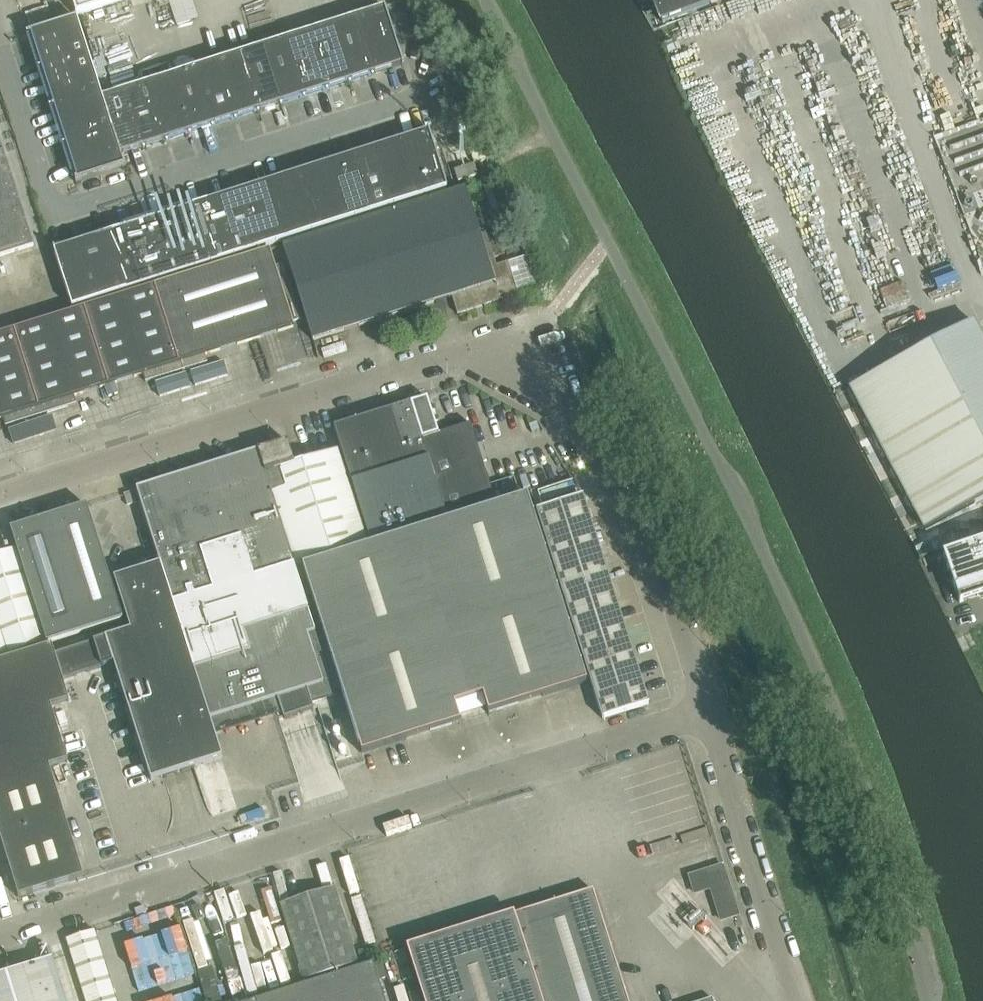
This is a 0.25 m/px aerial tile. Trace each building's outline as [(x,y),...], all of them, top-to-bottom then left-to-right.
[(76,17),(128,0),(71,0),(76,17)] [(654,5),(662,25),(711,7),(708,0),(667,0),(654,5)] [(54,108),(52,108),(53,111),(55,110),(77,181),(75,182),(76,184),(126,168),(125,166),(124,166),(121,157),(166,142),(372,77),(372,76),(402,67),(402,68),(404,67),(385,9),(103,99),(102,98),(77,20),(29,36),(29,38),(31,37),(54,108)] [(55,250),(53,250),(54,253),(72,309),(448,190),(429,131),(427,131),(427,132),(397,142),(78,244),(55,251),(55,250)] [(34,247),(0,140),(0,258),(34,247)] [(481,147),(470,151),(475,165),(486,161),(481,147)] [(474,166),(455,172),(458,183),(478,177),(474,166)] [(465,189),(283,247),(313,342),(452,298),(458,315),(539,290),(529,257),(497,268),(486,235),(481,237),(465,189)] [(205,356),(294,328),(270,251),(162,285),(188,370),(208,363),(205,356)] [(74,397),(143,375),(146,383),(188,370),(162,285),(72,314),(72,313),(0,336),(0,421),(3,419),(6,427),(77,405),(74,397)] [(930,346),(982,447),(982,340),(974,323),(930,346)] [(411,404),(334,428),(371,542),(495,503),(471,425),(439,435),(428,399),(411,404)] [(258,452),(295,566),(367,543),(338,452),(294,465),(287,443),(258,452)] [(161,565),(115,580),(127,619),(295,566),(294,566),(295,566),(258,452),(137,490),(161,565)] [(527,497),(304,567),(339,680),(362,754),(460,723),(452,696),(481,687),(489,714),(587,683),(527,497)] [(605,720),(649,706),(583,498),(537,512),(603,720),(604,720),(604,721),(605,721),(605,720)] [(123,621),(87,506),(10,531),(47,645),(123,621)] [(943,557),(959,604),(979,597),(979,598),(982,597),(982,543),(943,557)] [(46,644),(16,551),(0,556),(0,658),(46,644)] [(131,632),(106,639),(114,665),(151,782),(223,759),(213,729),(217,728),(217,727),(280,707),(284,719),(313,710),(309,697),(333,690),(316,634),(295,566),(127,619),(131,632)] [(114,665),(106,639),(55,655),(63,681),(114,665)] [(0,664),(0,839),(19,899),(36,894),(84,879),(50,769),(68,763),(51,708),(69,703),(63,681),(55,655),(52,647),(0,664)] [(723,867),(690,877),(696,894),(712,889),(722,921),(739,916),(723,867)] [(271,876),(215,894),(249,1000),(305,982),(281,906),(271,876)] [(334,889),(281,906),(305,982),(358,965),(334,889)] [(593,892),(409,950),(408,948),(407,948),(424,1000),(627,1000),(593,892)] [(174,907),(204,1000),(247,1000),(249,1000),(215,894),(174,907)] [(67,940),(86,1000),(116,1000),(94,932),(67,940)] [(377,947),(358,953),(362,964),(381,958),(377,947)] [(0,977),(0,1000),(65,1000),(52,960),(0,977)] [(374,965),(260,1000),(385,1000),(374,965)]
